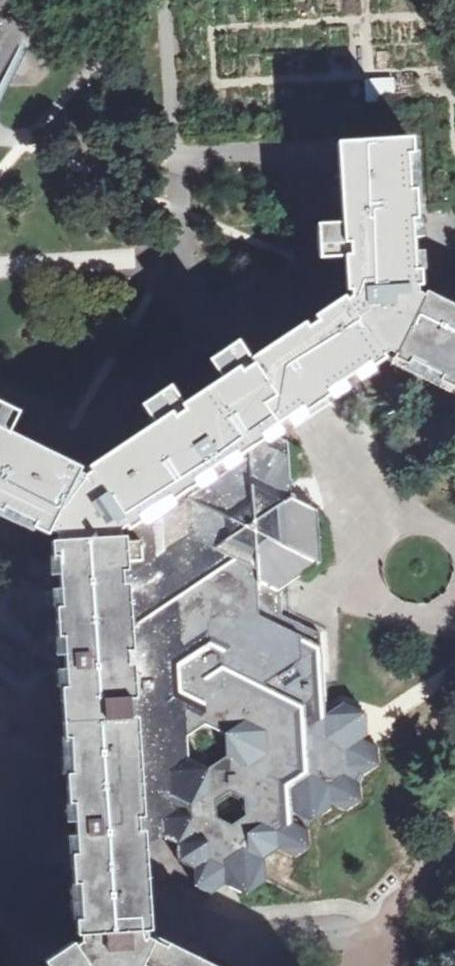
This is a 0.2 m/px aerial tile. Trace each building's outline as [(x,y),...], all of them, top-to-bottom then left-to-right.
[(418,96),(417,74),(364,77),(365,99),(418,96)] [(123,524),(160,500),(273,425),(315,397),(350,374),(368,362),(387,350),(454,392),(454,314),(413,293),(406,204),(402,139),(391,140),(345,143),(353,299),(270,354),(122,454),(91,475),(95,480),(123,524)] [(287,431),(273,425),(160,500),(164,549),(125,575),(136,748),(138,792),(176,807),(161,820),(163,836),(177,844),(180,861),(195,868),(196,885),(212,894),(217,890),(226,884),(245,894),(267,880),(265,858),(280,849),(295,856),(309,846),(307,829),(312,820),(332,808),(331,803),(347,810),(362,800),(360,783),(364,774),(379,766),(378,747),(363,740),(368,737),(367,727),(365,713),(343,702),(326,714),(324,681),(321,635),(277,612),(277,602),(276,592),(321,562),(318,511),(291,497),(288,442),(287,431)] [(0,437),(0,502),(51,526),(60,531),(61,540),(70,539),(116,535),(116,528),(123,524),(95,480),(91,475),(84,479),(76,475),(11,443),(0,437)] [(150,943),(146,938),(146,929),(138,792),(136,748),(125,575),(122,535),(116,535),(70,539),(61,540),(60,572),(64,631),(71,752),(73,780),(80,908),(82,933),(82,942),(76,946),(72,949),(46,965),(198,965),(150,943)] [(64,631),(60,572),(58,571),(39,561),(24,554),(10,564),(10,574),(0,579),(0,640),(6,643),(30,655),(64,631)] [(5,950),(0,953),(0,965),(16,965),(5,950)]
